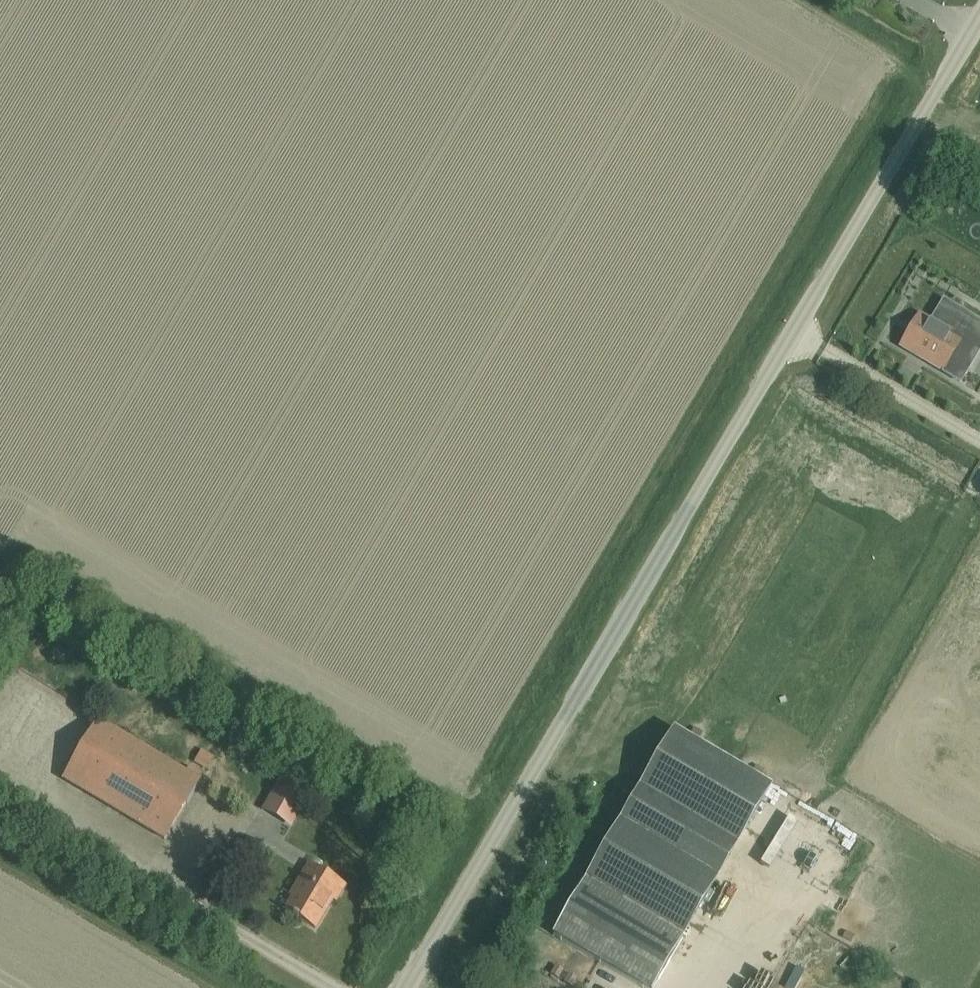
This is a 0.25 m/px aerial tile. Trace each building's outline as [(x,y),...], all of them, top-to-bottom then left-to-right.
[(942,371),(961,339),(919,314),(900,346),(942,371)] [(164,839),(199,780),(98,720),(63,779),(164,839)] [(680,729),(588,884),(678,936),(770,782),(680,729)] [(322,787),(301,773),(287,794),(308,808),(322,787)] [(336,901),(345,887),(311,865),(293,893),(294,897),(285,911),(315,928),(332,899),(336,901)] [(678,936),(588,884),(584,881),(553,935),(644,987),(653,987),(682,939),(678,936)]
